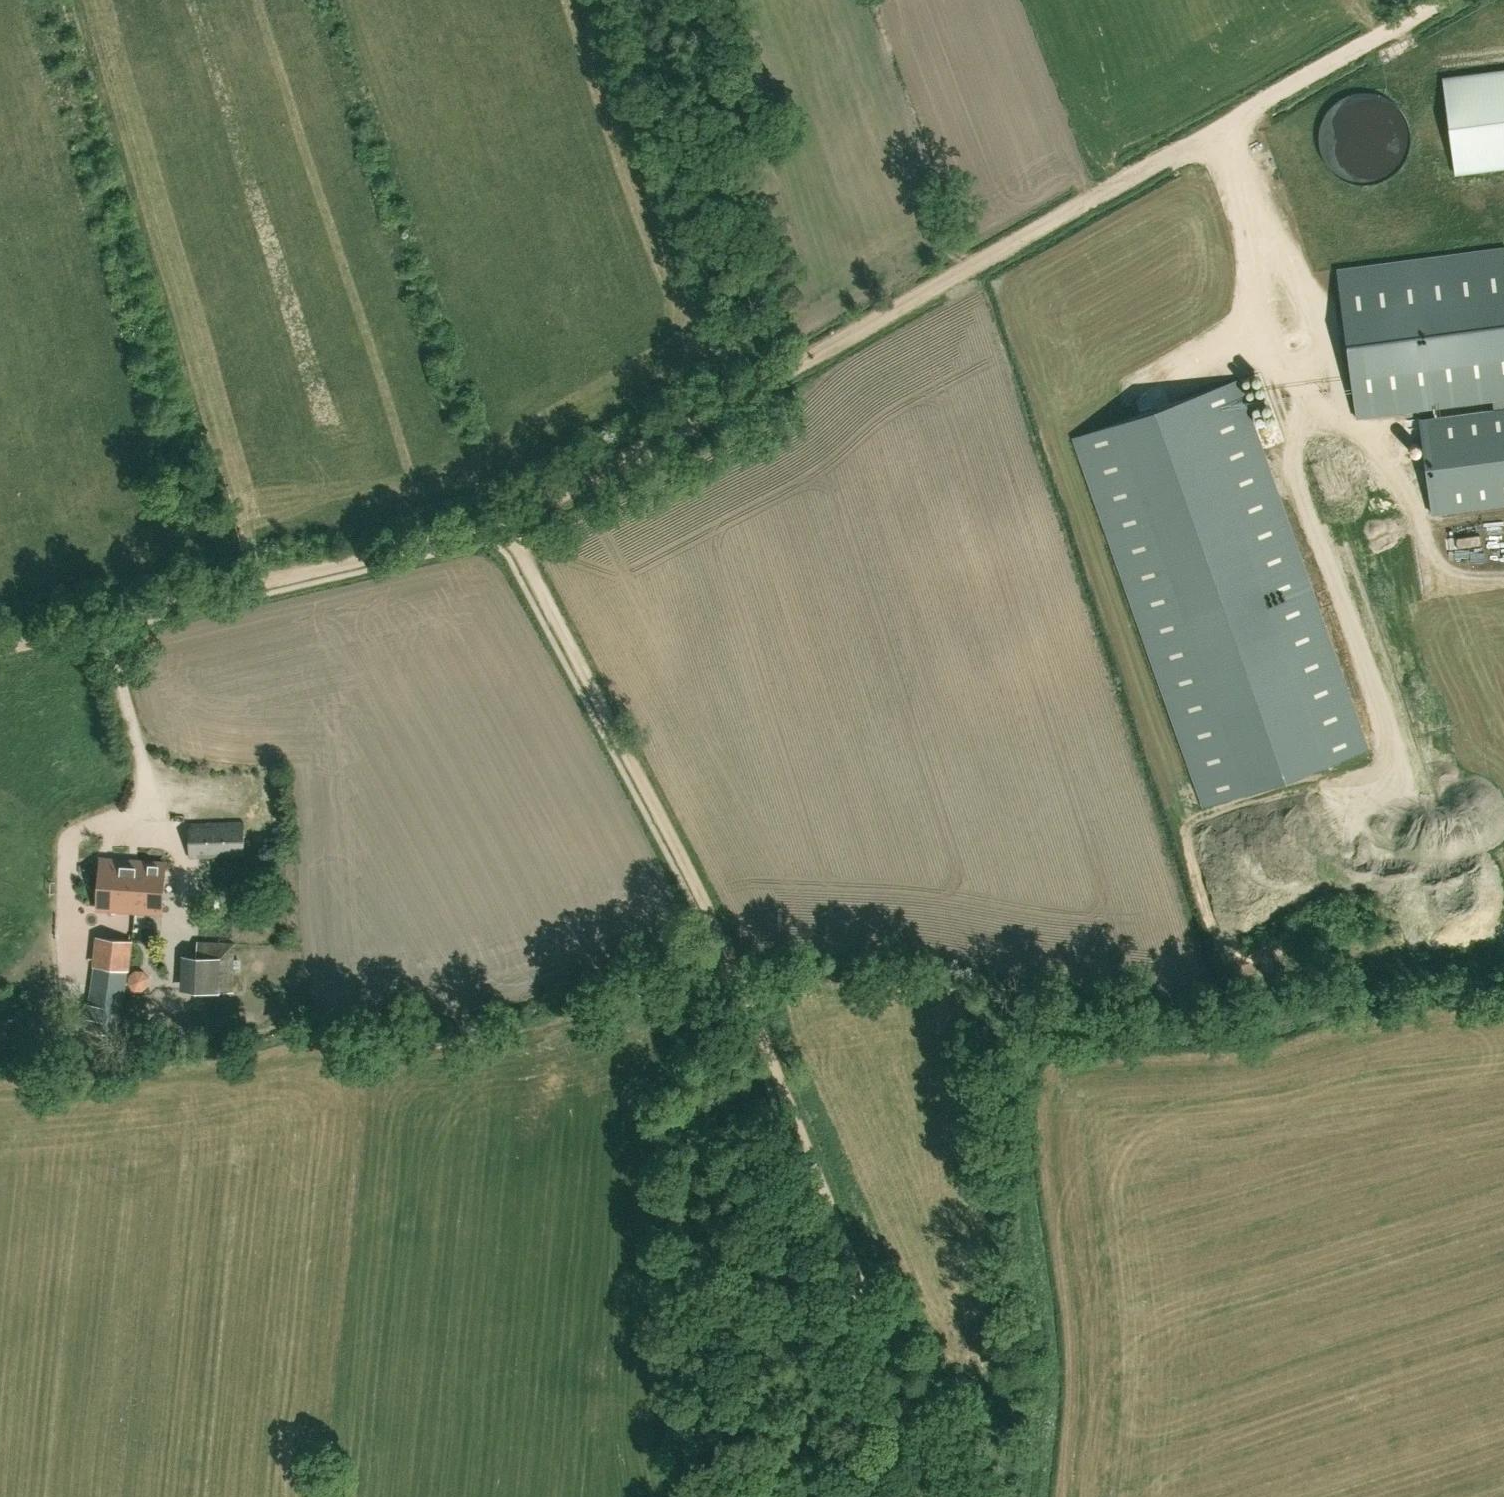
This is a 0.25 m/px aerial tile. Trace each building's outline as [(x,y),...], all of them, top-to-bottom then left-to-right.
[(1444,78),(1457,173),(1503,167),(1503,70),(1444,78)] [(1393,158),(1406,159),(1409,115),(1359,111),(1358,122),(1336,120),(1332,171),(1391,175),(1393,158)] [(1338,269),(1357,417),(1493,400),(1494,410),(1420,419),(1432,513),(1503,504),(1503,247),(1338,269)] [(1203,807),(1369,748),(1240,379),(1074,437),(1203,807)] [(1447,529),(1423,530),(1424,540),(1448,539),(1447,529)] [(190,856),(246,855),(245,821),(189,822),(190,856)] [(162,913),(165,863),(101,858),(97,909),(162,913)] [(92,966),(95,966),(85,1029),(119,1035),(129,971),(130,971),(133,941),(95,937),(92,966)] [(234,993),(234,943),(199,941),(199,956),(183,956),(180,990),(234,993)] [(154,987),(151,969),(133,972),(136,991),(154,987)]
